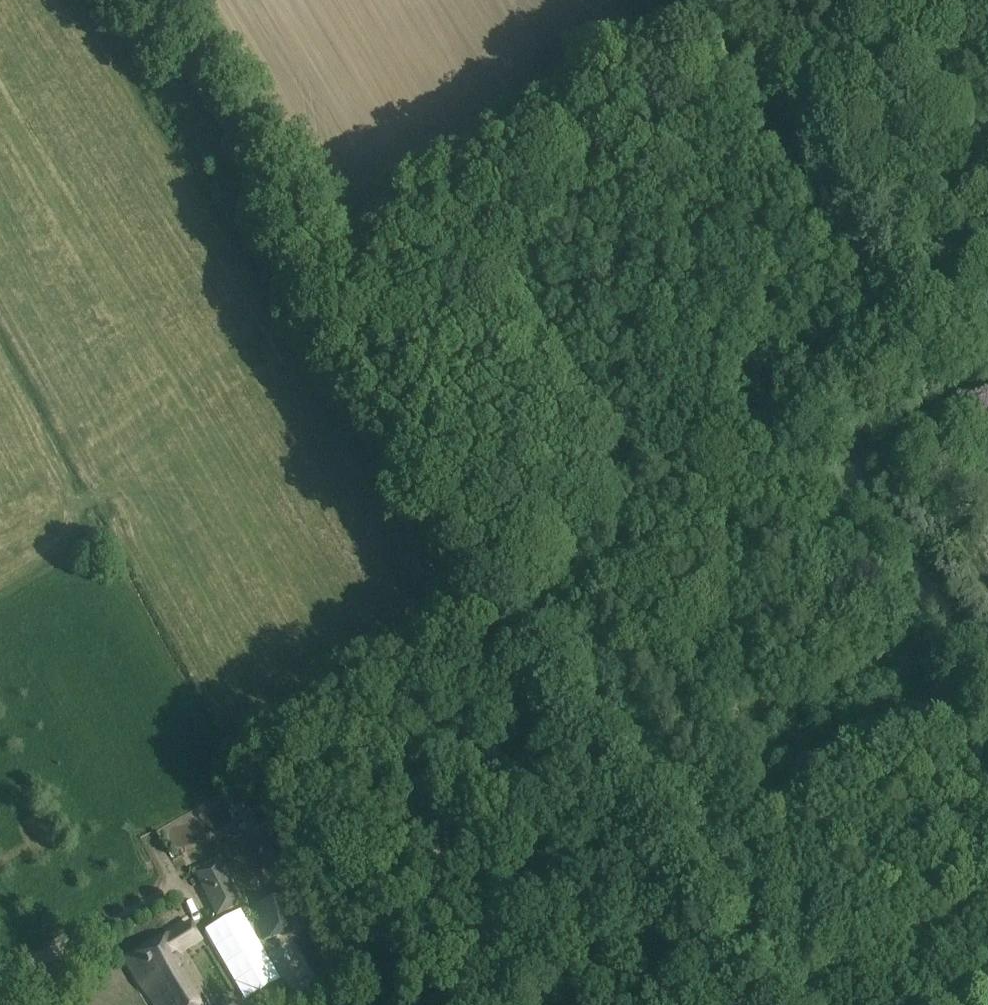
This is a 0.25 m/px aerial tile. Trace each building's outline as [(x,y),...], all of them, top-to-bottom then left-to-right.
[(251,817),(244,821),(248,828),(255,823),(251,817)] [(195,874),(217,916),(241,903),(219,861),(195,874)] [(297,895),(256,906),(263,940),(306,930),(297,895)] [(201,941),(190,924),(126,962),(130,967),(139,984),(148,994),(155,1004),(214,1004),(182,952),(201,941)] [(245,995),(268,991),(262,962),(239,966),(245,995)]
